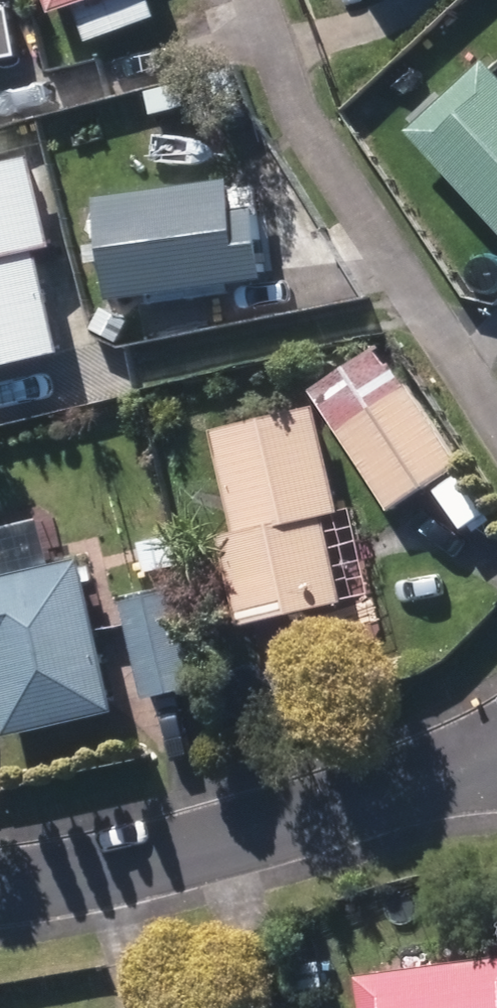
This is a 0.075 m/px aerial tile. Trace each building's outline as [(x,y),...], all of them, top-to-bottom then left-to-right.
[(86,46),(155,23),(147,0),(43,0),(50,20),(74,12),(86,46)] [(496,236),(496,85),(483,70),(408,140),(496,236)] [(59,359),(34,256),(49,254),(27,165),(0,171),(0,373),(59,359)] [(215,293),(219,328),(286,320),(280,278),(260,280),(252,216),(228,219),(225,190),(93,205),(105,306),(215,293)] [(90,334),(116,348),(127,329),(102,314),(90,334)] [(297,381),(388,517),(459,471),(391,371),(352,396),(328,361),(297,381)] [(220,542),(240,631),(341,608),(321,522),(338,518),(314,415),(214,437),(238,538),(220,542)] [(5,741),(112,718),(79,565),(0,582),(0,720),(5,741)] [(122,610),(143,705),(191,694),(170,599),(122,610)] [(359,1007),(496,1007),(496,965),(356,984),(359,1007)]
